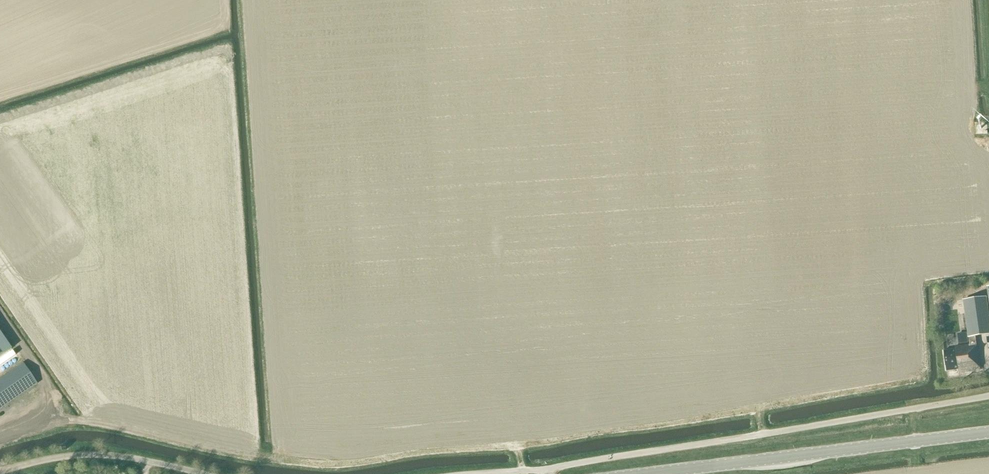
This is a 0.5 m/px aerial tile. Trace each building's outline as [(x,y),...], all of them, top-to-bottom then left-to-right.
[(986,297),(963,301),(969,345),(955,347),(956,350),(944,352),(946,372),(958,370),(959,373),(980,370),(975,336),(988,334),(988,317),(986,297)] [(12,349),(11,348),(10,349),(4,340),(5,339),(4,338),(3,339),(0,334),(0,357),(12,349)] [(37,384),(23,364),(0,379),(0,409),(37,384)]
